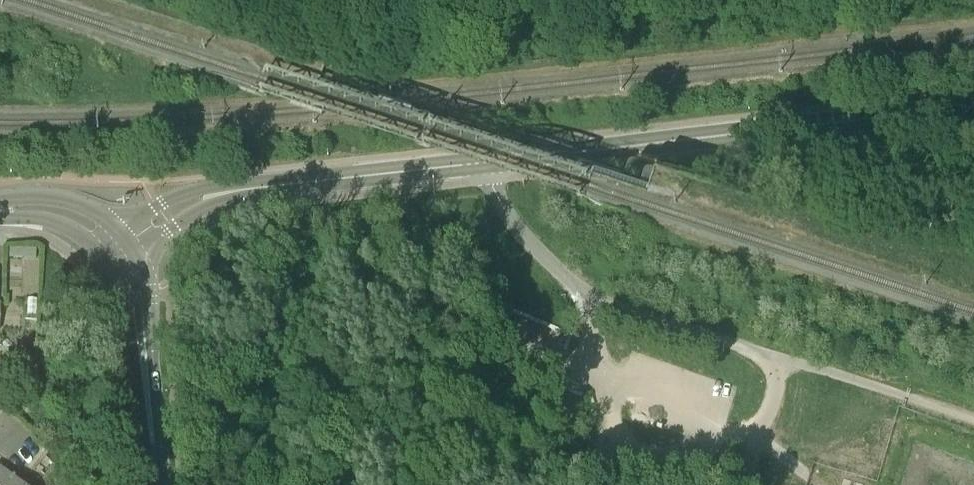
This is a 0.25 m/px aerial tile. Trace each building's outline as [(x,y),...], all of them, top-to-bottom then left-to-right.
[(45,475),(52,468),(43,460),(36,467),(45,475)] [(0,466),(0,484),(21,484),(0,466)]
